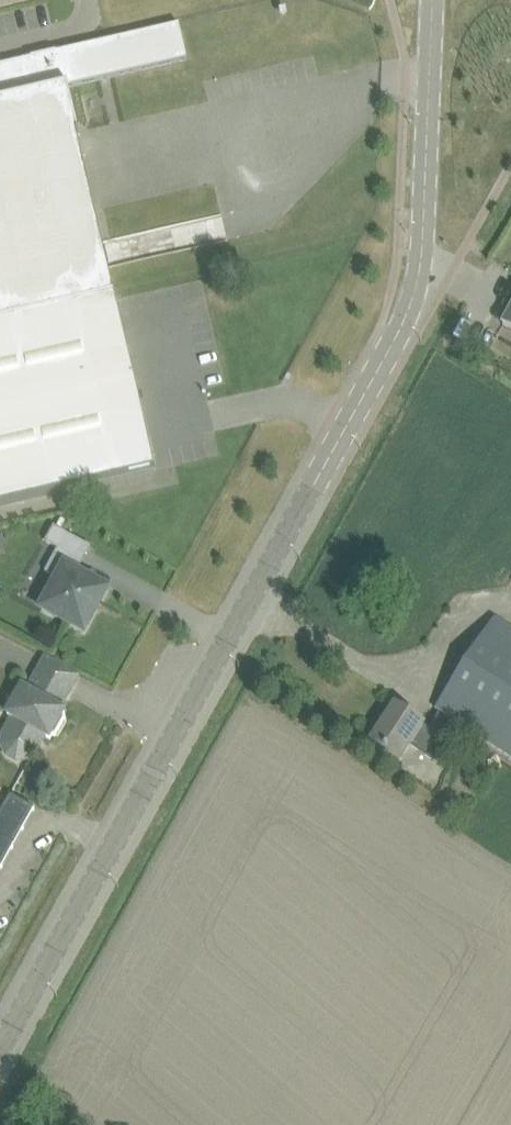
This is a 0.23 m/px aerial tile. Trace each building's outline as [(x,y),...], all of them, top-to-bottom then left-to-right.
[(156,474),(113,287),(85,167),(78,132),(80,132),(69,87),(188,60),(180,24),(0,66),(0,509),(156,474)] [(45,572),(58,579),(42,609),(84,632),(108,589),(82,575),(84,570),(80,568),(92,547),(53,526),(45,541),(58,548),(45,572)] [(510,757),(510,630),(495,619),(437,710),(440,712),(429,729),(424,725),(425,724),(395,705),(371,742),(401,761),(411,746),(434,761),(459,724),(510,757)] [(60,709),(66,698),(34,680),(28,691),(23,688),(8,715),(13,718),(4,734),(36,752),(45,736),(50,739),(65,712),(60,709)] [(35,808),(11,795),(0,814),(0,870),(35,808)]
